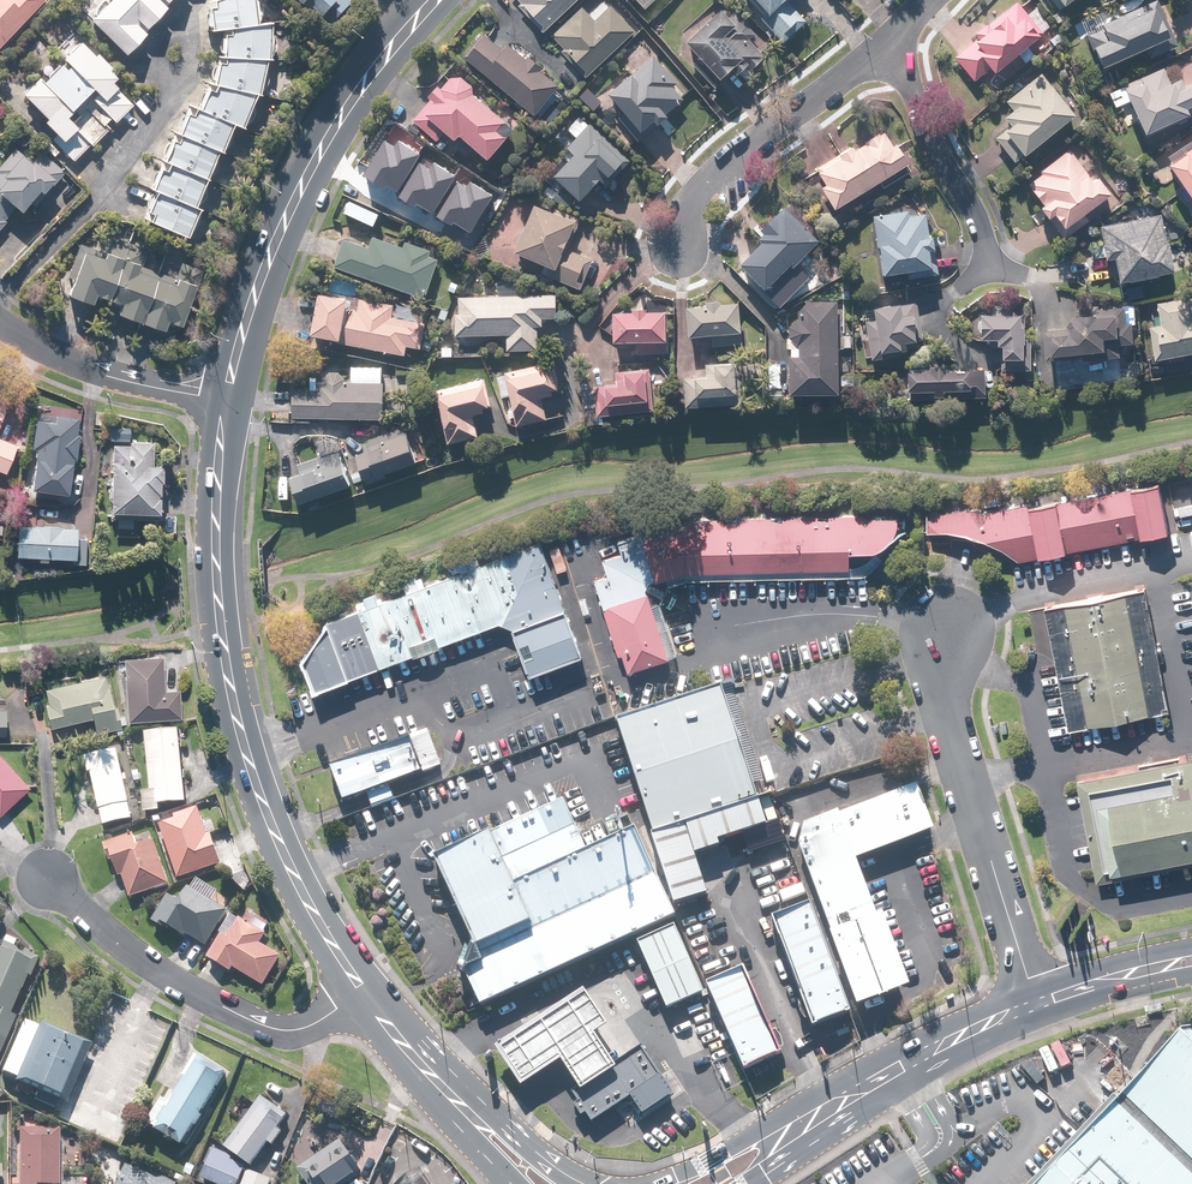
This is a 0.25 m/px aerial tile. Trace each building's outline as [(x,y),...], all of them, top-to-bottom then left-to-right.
[(47,0),(0,0),(0,48),(47,0)] [(150,32),(118,0),(78,0),(76,2),(130,54),(151,33),(150,32)] [(169,6),(162,0),(118,0),(150,32),(172,9),(169,6)] [(235,27),(261,24),(258,0),(219,0),(220,8),(214,8),(215,28),(235,27)] [(324,18),(327,15),(334,23),(356,0),(305,0),(324,18)] [(545,31),(579,0),(521,0),(522,1),(519,4),(545,31)] [(588,75),(636,30),(607,0),(606,0),(591,14),(584,6),(554,34),(565,46),(563,48),(588,75)] [(645,9),(655,0),(636,0),(645,9)] [(772,10),(764,17),(785,40),(808,19),(790,0),(763,0),(772,10)] [(1019,0),(1017,0),(977,33),(980,36),(955,56),(975,81),(994,65),(998,70),(1044,31),(1019,0)] [(1060,10),(1073,0),(1052,0),(1060,10)] [(1090,33),(1105,66),(1173,34),(1157,0),(1155,0),(1106,22),(1107,24),(1090,33)] [(726,74),(735,66),(743,74),(751,66),(754,69),(768,57),(750,38),(755,33),(737,12),(732,17),(724,8),(691,38),(705,55),(696,63),(718,86),(728,77),(726,74)] [(276,23),(261,24),(235,27),(235,34),(227,34),(226,58),(231,58),(272,60),(275,60),(276,23)] [(45,75),(26,93),(49,117),(46,120),(61,136),(56,141),(76,162),(112,129),(108,124),(114,119),(117,123),(136,105),(117,85),(122,79),(113,70),(115,68),(78,29),(58,48),(68,59),(57,70),(45,57),(36,65),(45,75)] [(486,33),(467,55),(515,97),(511,101),(522,110),(527,104),(548,122),(569,98),(558,88),(561,84),(538,64),(540,62),(517,41),(513,46),(507,41),(502,47),(486,33)] [(679,82),(656,56),(610,95),(626,114),(619,119),(638,141),(661,121),(661,122),(671,114),(669,112),(685,98),(675,86),(679,82)] [(265,96),(272,60),(231,58),(230,63),(223,61),(217,84),(221,85),(259,95),(265,96)] [(1126,83),(1147,131),(1191,112),(1191,111),(1190,106),(1191,105),(1191,84),(1188,86),(1185,77),(1173,83),(1165,66),(1126,83)] [(434,97),(414,120),(439,140),(449,128),(457,136),(448,147),(461,157),(474,141),(492,156),(520,123),(505,110),(503,113),(477,90),(479,88),(458,70),(443,88),(440,85),(431,95),(434,97)] [(1080,114),(1043,72),(1007,99),(1015,110),(1008,115),(1014,123),(998,135),(1017,161),(1080,114)] [(598,93),(590,83),(575,97),(584,106),(598,93)] [(248,127),(259,95),(221,85),(220,91),(211,88),(205,110),(237,123),(248,127)] [(226,152),(237,123),(205,110),(194,106),(183,135),(222,150),(226,152)] [(611,184),(631,159),(627,156),(631,151),(583,110),(567,129),(576,136),(567,146),(571,149),(552,172),(584,199),(603,177),(611,184)] [(856,144),(818,166),(830,185),(825,188),(836,207),(882,180),(885,185),(914,168),(899,142),(895,144),(886,130),(857,147),(856,144)] [(0,177),(0,187),(20,206),(26,211),(45,190),(48,193),(67,171),(27,135),(0,165),(0,174),(2,175),(0,177)] [(211,178),(222,150),(183,135),(180,143),(175,141),(167,162),(172,164),(211,178)] [(1087,213),(1114,192),(1101,176),(1096,180),(1069,147),(1040,171),(1042,174),(1028,185),(1055,217),(1060,213),(1066,219),(1057,226),(1067,239),(1091,219),(1087,213)] [(1174,162),(1191,186),(1191,149),(1174,162)] [(408,180),(382,169),(371,195),(395,205),(393,209),(456,237),(475,194),(462,188),(469,174),(431,158),(421,180),(410,175),(408,180)] [(200,207),(211,178),(172,164),(170,169),(164,167),(155,190),(161,192),(200,207)] [(20,206),(0,187),(0,231),(8,222),(6,221),(20,206)] [(574,196),(560,188),(555,198),(569,205),(574,196)] [(204,209),(200,207),(161,192),(153,212),(158,214),(155,223),(193,238),(204,209)] [(519,250),(547,260),(542,273),(584,288),(595,258),(567,248),(578,217),(536,202),(519,250)] [(820,243),(787,207),(758,233),(765,241),(743,261),(768,288),(796,262),(797,264),(820,243)] [(910,211),(875,216),(884,273),(936,264),(933,247),(938,246),(936,234),(931,235),(928,214),(910,217),(910,211)] [(1164,214),(1161,214),(1101,226),(1107,257),(1117,255),(1122,280),(1176,270),(1171,240),(1169,240),(1164,214)] [(343,221),(333,217),(328,230),(339,234),(343,221)] [(370,246),(345,238),(336,265),(428,296),(440,259),(431,256),(433,250),(416,245),(417,244),(418,243),(418,242),(419,241),(419,240),(419,239),(419,238),(419,237),(418,237),(418,236),(418,235),(417,234),(416,234),(416,233),(415,233),(414,232),(413,232),(412,232),(411,232),(410,232),(409,232),(408,232),(407,233),(406,233),(406,234),(405,235),(405,236),(404,236),(404,237),(404,238),(404,239),(404,240),(404,241),(402,246),(374,236),(370,246)] [(150,247),(133,241),(113,234),(105,256),(86,249),(76,279),(63,275),(58,289),(96,303),(100,292),(113,296),(123,300),(120,310),(146,320),(168,327),(171,318),(184,322),(203,269),(175,259),(170,273),(164,271),(155,267),(154,270),(143,266),(150,247)] [(420,321),(410,307),(322,291),(312,347),(330,350),(332,336),(342,337),(341,341),(408,353),(409,345),(423,348),(428,323),(420,321)] [(457,312),(457,320),(457,334),(509,333),(510,348),(539,347),(539,327),(544,327),(544,317),(558,317),(557,293),(460,296),(460,312),(457,312)] [(1161,306),(1149,308),(1153,326),(1160,359),(1191,352),(1191,295),(1160,302),(1161,306)] [(689,305),(690,334),(714,333),(714,346),(743,345),(742,303),(721,304),(721,300),(708,301),(708,305),(689,305)] [(841,390),(840,348),(851,347),(851,333),(840,333),(839,302),(808,300),(787,315),(788,335),(790,335),(791,391),(841,390)] [(866,306),(867,318),(872,357),(892,355),(892,348),(910,346),(909,339),(921,338),(917,300),(866,306)] [(1000,341),(1004,341),(1003,368),(1032,368),(1033,336),(1026,336),(1026,323),(1024,323),(1024,306),(984,305),(984,311),(983,335),(1000,336),(1000,341)] [(1069,329),(1049,330),(1051,359),(1066,358),(1066,352),(1115,347),(1114,335),(1127,334),(1126,321),(1132,320),(1131,306),(1103,309),(1102,305),(1080,307),(1069,329)] [(634,311),(616,311),(615,339),(639,339),(638,352),(669,353),(670,309),(634,308),(634,311)] [(455,347),(437,346),(437,357),(455,358),(455,347)] [(495,373),(500,398),(511,404),(515,424),(549,417),(545,397),(556,394),(555,388),(561,387),(556,360),(495,373)] [(686,375),(687,406),(747,403),(745,363),(706,364),(707,374),(686,375)] [(932,363),(932,366),(912,366),(911,397),(948,398),(948,395),(987,396),(987,367),(952,366),(952,363),(932,363)] [(311,417),(385,418),(386,382),(383,382),(383,366),(353,366),(353,371),(322,371),(322,376),(312,376),(311,388),(294,387),(293,422),(310,422),(311,417)] [(617,383),(596,384),(598,414),(655,410),(652,368),(616,370),(617,383)] [(480,435),(475,413),(487,410),(486,405),(493,404),(486,376),(435,389),(448,443),(480,435)] [(9,398),(0,395),(0,425),(9,398)] [(33,446),(39,447),(35,487),(74,491),(82,416),(57,414),(57,420),(36,418),(33,446)] [(369,451),(358,455),(366,479),(420,461),(408,426),(366,440),(369,451)] [(10,472),(20,442),(0,436),(0,469),(10,472)] [(156,438),(115,436),(111,517),(119,517),(118,528),(134,529),(135,520),(162,522),(165,462),(155,461),(156,438)] [(347,479),(335,446),(312,455),(314,461),(294,469),(295,472),(287,475),(298,506),(359,483),(356,475),(347,479)] [(982,508),(931,514),(930,531),(956,530),(973,532),(1005,548),(1022,561),(1172,532),(1163,483),(982,513),(982,508)] [(622,649),(628,667),(668,653),(646,586),(650,579),(654,576),(656,579),(685,568),(848,565),(857,563),(872,552),(878,545),(888,535),(893,529),(896,521),(897,515),(864,516),(865,513),(674,518),(614,534),(619,550),(603,556),(606,572),(595,577),(618,650),(622,649)] [(81,528),(21,523),(18,554),(39,556),(39,560),(52,561),(52,557),(73,558),(72,564),(87,565),(89,537),(80,537),(81,528)] [(304,655),(315,690),(499,620),(513,624),(532,671),(580,653),(541,543),(331,618),(304,655)] [(1147,585),(1049,604),(1072,727),(1114,718),(1170,708),(1147,585)] [(166,689),(164,654),(125,655),(126,659),(119,659),(119,673),(126,673),(128,721),(183,718),(182,689),(166,689)] [(109,674),(47,688),(51,703),(46,704),(51,727),(94,718),(97,731),(120,725),(109,674)] [(617,720),(676,899),(705,890),(693,852),(721,843),(719,839),(770,822),(724,685),(617,720)] [(8,735),(9,709),(0,709),(0,735),(8,735)] [(143,792),(145,814),(162,813),(161,805),(187,802),(181,729),(145,732),(151,791),(143,792)] [(391,782),(425,770),(413,733),(330,761),(342,797),(369,788),(374,803),(396,795),(391,782)] [(119,748),(85,755),(89,774),(93,774),(104,827),(134,820),(119,748)] [(2,815),(33,786),(0,751),(0,813),(2,815)] [(1078,777),(1098,880),(1191,862),(1191,756),(1078,777)] [(824,904),(857,1005),(909,986),(882,913),(878,913),(858,859),(933,828),(918,784),(837,807),(802,824),(797,843),(824,904)] [(480,1002),(672,913),(633,831),(587,852),(562,798),(435,857),(483,959),(464,968),(480,1002)] [(209,834),(201,809),(160,822),(179,880),(224,865),(213,833),(209,834)] [(136,836),(105,846),(110,862),(114,861),(119,876),(124,874),(131,897),(171,884),(156,841),(140,847),(136,836)] [(166,890),(148,918),(164,928),(166,924),(183,935),(186,932),(203,943),(224,910),(185,885),(177,897),(166,890)] [(810,902),(771,917),(813,1024),(851,1009),(810,902)] [(231,973),(234,968),(265,986),(282,956),(262,944),(268,934),(266,933),(272,925),(245,909),(236,924),(230,921),(207,959),(231,973)] [(704,992),(678,926),(639,941),(666,1007),(704,992)] [(41,958),(15,947),(17,941),(5,936),(0,947),(0,1009),(12,1014),(27,977),(32,979),(41,958)] [(775,1040),(743,967),(707,982),(712,995),(743,1067),(780,1051),(775,1040)] [(560,1057),(578,1085),(580,1087),(616,1064),(614,1061),(594,1030),(607,1022),(583,985),(494,1043),(520,1083),(560,1057)] [(0,1009),(0,1059),(18,1016),(12,1014),(0,1009)] [(3,1073),(18,1080),(41,1027),(24,1020),(3,1073)] [(41,1027),(18,1080),(63,1098),(87,1041),(43,1023),(41,1027)] [(1184,1029),(1038,1183),(1191,1183),(1191,1028),(1184,1029)] [(640,1044),(614,1061),(578,1085),(571,1089),(577,1097),(572,1100),(581,1113),(585,1110),(591,1120),(630,1094),(628,1092),(659,1072),(640,1044)] [(176,1093),(167,1089),(148,1125),(185,1145),(195,1126),(199,1128),(205,1116),(203,1114),(227,1069),(197,1053),(176,1093)] [(659,1072),(628,1092),(630,1094),(641,1112),(673,1092),(660,1071),(659,1072)] [(244,1121),(226,1147),(253,1166),(270,1142),(275,1146),(285,1132),(280,1128),(289,1115),(263,1096),(257,1104),(244,1095),(232,1112),(244,1121)] [(62,1127),(21,1127),(20,1183),(61,1183),(62,1127)] [(358,1157),(343,1141),(301,1167),(311,1183),(345,1183),(366,1171),(358,1157)] [(213,1149),(203,1180),(215,1183),(241,1183),(247,1167),(233,1162),(235,1157),(213,1149)] [(117,1183),(175,1183),(175,1182),(126,1162),(117,1183)] [(250,1169),(244,1183),(271,1183),(273,1178),(250,1169)] [(399,1183),(430,1183),(419,1169),(399,1183)]
